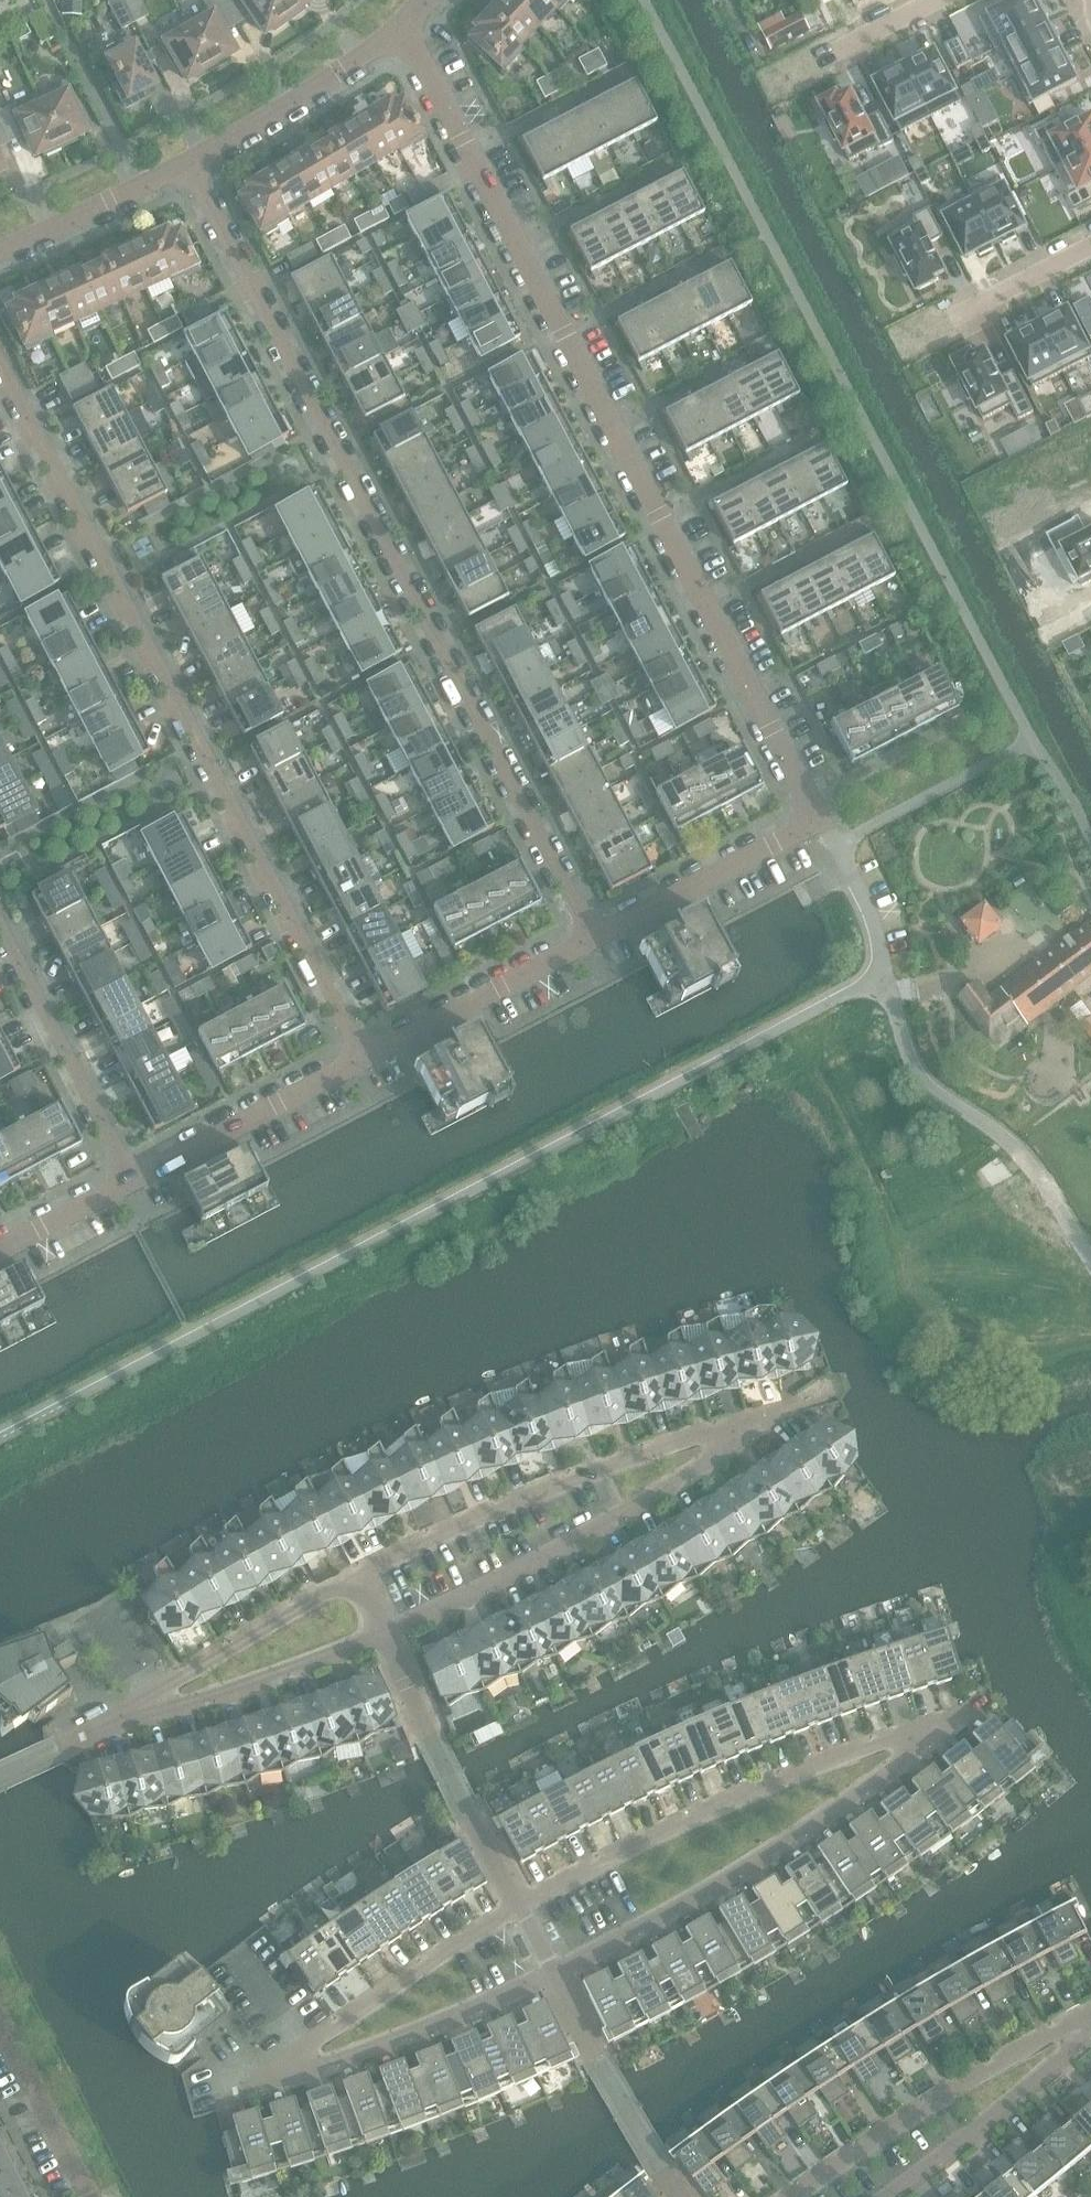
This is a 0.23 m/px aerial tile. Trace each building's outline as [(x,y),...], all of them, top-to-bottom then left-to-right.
[(62,16),(82,16),(82,0),(63,0),(62,16)] [(123,0),(115,0),(108,4),(122,31),(135,24),(123,0)] [(140,0),(123,0),(135,24),(149,17),(140,0)] [(218,25),(232,16),(222,0),(202,0),(207,9),(185,22),(212,70),(228,61),(226,58),(234,53),(218,25)] [(274,0),(222,0),(232,16),(246,7),(265,34),(272,28),(275,31),(289,21),(274,0)] [(308,0),(274,0),(289,21),(304,11),(302,8),(309,2),(308,0)] [(509,0),(499,0),(493,6),(496,8),(489,16),(519,45),(537,27),(509,0)] [(546,0),(509,0),(537,27),(555,8),(546,0)] [(555,8),(559,12),(571,0),(546,0),(555,8)] [(1045,19),(1048,17),(1042,3),(1038,5),(1035,0),(1020,0),(981,20),(996,51),(1006,46),(1047,24),(1045,19)] [(55,37),(41,11),(28,18),(42,45),(55,37)] [(764,34),(772,50),(810,31),(801,15),(764,34)] [(519,45),(489,16),(476,29),(480,33),(471,43),(484,56),(487,53),(504,70),(524,49),(519,45)] [(212,70),(185,22),(158,37),(164,46),(166,45),(187,80),(195,76),(197,79),(212,70)] [(30,36),(24,23),(11,29),(18,42),(30,36)] [(1062,53),(1056,42),(1060,40),(1053,26),(1049,28),(1047,24),(1006,46),(996,51),(1000,49),(1015,77),(1020,74),(1062,53)] [(973,62),(960,38),(945,46),(958,70),(973,62)] [(153,87),(128,39),(103,52),(120,84),(115,86),(126,108),(148,97),(145,92),(153,87)] [(607,67),(599,50),(589,55),(597,72),(607,67)] [(961,103),(935,52),(924,58),(922,54),(908,61),(910,65),(905,67),(932,118),(961,103)] [(1077,82),(1071,71),(1075,69),(1068,55),(1064,57),(1062,53),(1020,74),(1015,77),(1030,106),(1077,82)] [(597,72),(589,55),(579,61),(587,77),(597,72)] [(932,118),(905,67),(900,70),(898,66),(885,73),(887,77),(876,83),(902,133),(932,118)] [(565,89),(556,72),(547,77),(555,94),(565,89)] [(555,94),(547,77),(536,83),(545,99),(555,94)] [(657,123),(635,82),(612,94),(633,136),(637,143),(641,140),(638,133),(657,123)] [(978,96),(971,84),(962,89),(968,101),(978,96)] [(85,133),(68,96),(70,95),(66,85),(38,97),(62,148),(78,140),(76,137),(85,133)] [(894,142),(878,110),(865,116),(860,108),(852,93),(839,99),(837,95),(821,104),(829,120),(825,122),(835,142),(839,140),(851,162),(878,147),(879,150),(894,142)] [(633,136),(612,94),(589,105),(611,147),(614,155),(619,152),(615,145),(633,136)] [(983,108),(978,96),(968,101),(974,113),(983,108)] [(62,148),(38,97),(11,109),(15,119),(18,118),(35,156),(44,152),(45,155),(62,148)] [(425,139),(412,119),(415,117),(406,101),(394,108),(391,103),(376,112),(397,149),(400,154),(425,139)] [(611,147),(589,105),(567,117),(588,159),(592,166),(597,164),(593,156),(611,147)] [(397,149),(376,112),(367,118),(365,114),(352,122),(375,162),(397,149)] [(588,159),(567,117),(545,129),(566,171),(570,178),(575,175),(571,168),(588,159)] [(1080,124),(1079,124),(1067,130),(1060,117),(1032,132),(1040,147),(1043,146),(1056,171),(1090,153),(1090,118),(1080,124)] [(375,162),(352,122),(339,130),(341,133),(331,139),(353,175),(375,162)] [(987,137),(980,125),(970,130),(977,143),(987,137)] [(566,171),(545,129),(536,133),(522,141),(543,182),(545,181),(549,189),(552,187),(549,180),(566,171)] [(992,149),(990,144),(987,137),(977,143),(983,154),(992,149)] [(353,175),(331,139),(312,150),(307,153),(329,190),(353,175)] [(654,142),(642,149),(649,161),(660,155),(654,142)] [(329,190),(307,153),(299,158),(297,155),(284,163),(308,203),(329,190)] [(1056,171),(1069,196),(1066,198),(1074,213),(1090,204),(1090,153),(1056,171)] [(925,169),(919,157),(909,162),(916,174),(925,169)] [(900,159),(880,170),(890,187),(909,177),(900,159)] [(308,203),(284,163),(271,171),(273,174),(267,177),(263,179),(285,216),(308,203)] [(931,180),(925,169),(916,174),(921,185),(931,180)] [(704,214),(683,172),(659,185),(681,226),(684,234),(689,231),(685,224),(704,214)] [(1026,228),(1000,177),(970,193),(996,244),(1001,241),(1004,245),(1017,238),(1015,234),(1026,228)] [(285,216),(263,179),(248,188),(251,194),(239,201),(249,217),(252,215),(264,235),(288,221),(285,216)] [(438,194),(431,181),(421,187),(427,199),(438,194)] [(589,184),(577,191),(581,200),(594,193),(589,184)] [(681,226),(659,185),(637,196),(658,238),(662,245),(667,243),(663,236),(681,226)] [(427,199),(421,187),(407,194),(413,207),(427,199)] [(996,244),(970,193),(969,193),(971,197),(942,212),(967,259),(978,253),(980,257),(994,250),(992,246),(996,244)] [(416,238),(457,217),(448,199),(449,199),(448,196),(403,220),(404,222),(407,221),(416,238)] [(658,238),(637,196),(615,208),(636,250),(640,257),(645,254),(641,247),(658,238)] [(409,209),(402,197),(398,199),(404,212),(409,209)] [(404,212),(398,199),(388,204),(394,217),(404,212)] [(389,220),(383,207),(374,211),(381,224),(389,220)] [(636,250),(615,208),(592,220),(614,261),(617,269),(622,266),(619,259),(636,250)] [(945,272),(937,257),(930,244),(944,238),(929,209),(914,217),(915,219),(888,234),(899,256),(895,258),(905,278),(909,275),(918,292),(935,283),(932,279),(945,272)] [(381,224),(374,211),(354,222),(361,234),(381,224)] [(427,259),(468,237),(457,217),(416,238),(427,259)] [(614,261),(592,220),(583,224),(569,232),(591,273),(592,272),(596,280),(600,278),(596,271),(614,261)] [(351,240),(344,227),(328,236),(334,248),(351,240)] [(197,271),(187,250),(191,248),(183,231),(170,237),(168,232),(152,239),(173,283),(197,271)] [(386,243),(380,232),(371,236),(377,248),(386,243)] [(334,248),(328,236),(316,242),(322,255),(334,248)] [(437,279),(479,257),(468,237),(427,259),(437,279)] [(173,283),(152,239),(142,244),(140,240),(127,247),(146,288),(151,301),(176,290),(173,283)] [(371,251),(365,239),(356,244),(362,256),(371,251)] [(318,257),(311,244),(304,248),(310,261),(318,257)] [(146,288),(127,247),(113,253),(115,256),(105,261),(123,299),(146,288)] [(310,261),(304,248),(287,257),(293,270),(310,261)] [(448,299),(489,278),(479,257),(437,279),(448,299)] [(300,300),(341,278),(331,258),(289,279),(300,300)] [(123,299),(105,261),(79,272),(97,311),(123,299)] [(402,273),(396,261),(386,266),(392,277),(402,273)] [(339,269),(344,277),(355,272),(350,263),(339,269)] [(752,305),(730,263),(707,275),(728,317),(732,324),(737,322),(733,315),(752,305)] [(387,280),(381,269),(372,274),(378,285),(387,280)] [(97,311),(79,272),(70,277),(68,273),(55,280),(74,322),(97,311)] [(407,284),(402,273),(392,277),(398,289),(407,284)] [(728,317),(707,275),(685,287),(706,329),(709,336),(714,333),(711,326),(728,317)] [(311,320),(352,299),(341,278),(300,300),(311,320)] [(459,319),(500,298),(489,278),(448,299),(459,319)] [(1080,279),(1064,287),(1069,297),(1085,289),(1080,279)] [(74,322),(55,280),(41,286),(43,290),(32,294),(50,333),(74,322)] [(393,292),(387,280),(378,285),(384,297),(393,292)] [(706,329),(685,287),(662,299),(684,341),(687,348),(692,345),(688,338),(706,329)] [(50,333),(32,294),(17,301),(19,307),(7,312),(14,329),(18,328),(28,350),(52,338),(50,333)] [(469,339),(510,318),(500,298),(459,319),(469,339)] [(1090,298),(1074,307),(1090,339),(1090,299),(1090,298)] [(321,340),(362,318),(352,299),(311,320),(321,340)] [(684,341),(662,299),(640,310),(661,352),(665,359),(670,357),(666,350),(684,341)] [(212,314),(206,302),(206,301),(186,312),(192,324),(212,314)] [(420,314),(414,302),(405,307),(411,319),(420,314)] [(411,319),(405,307),(395,312),(401,324),(411,319)] [(661,352),(640,310),(631,315),(617,323),(638,364),(640,363),(644,371),(648,368),(644,361),(661,352)] [(1069,311),(1057,316),(1055,313),(1042,319),(1044,323),(1039,326),(1053,353),(1063,373),(1090,359),(1090,354),(1069,311)] [(196,359),(237,337),(226,317),(227,317),(226,314),(181,338),(183,340),(185,339),(195,357),(196,359)] [(426,325),(420,314),(411,319),(416,330),(426,325)] [(183,329),(176,317),(162,324),(168,337),(183,329)] [(332,360),(373,339),(362,318),(321,340),(332,360)] [(480,360),(521,338),(510,318),(469,339),(480,360)] [(416,330),(411,319),(401,324),(390,329),(396,341),(414,332),(416,330)] [(168,337),(162,324),(147,332),(154,345),(168,337)] [(1053,353),(1039,326),(1034,328),(1032,324),(1019,331),(1021,335),(1009,341),(1034,388),(1063,373),(1053,353)] [(715,334),(710,336),(713,344),(719,341),(715,334)] [(206,379),(247,357),(237,337),(196,359),(195,357),(185,363),(195,383),(205,377),(206,379)] [(342,380),(384,359),(373,339),(332,360),(342,380)] [(444,352),(438,341),(428,346),(434,357),(444,352)] [(429,360),(423,349),(413,353),(419,365),(429,360)] [(450,364),(444,352),(434,357),(440,369),(450,364)] [(1034,413),(1013,373),(1000,379),(994,367),(993,367),(985,352),(973,358),(971,354),(954,363),(962,379),(958,381),(968,401),(972,399),(984,421),(1012,406),(1019,420),(1034,413)] [(141,366),(135,355),(134,354),(120,362),(127,374),(141,366)] [(799,396),(778,354),(754,366),(776,408),(779,415),(784,413),(780,406),(799,396)] [(542,378),(541,377),(531,356),(489,378),(501,400),(542,378)] [(217,399),(258,377),(247,357),(206,379),(205,377),(195,383),(206,402),(216,397),(217,399)] [(353,400),(394,379),(384,359),(342,380),(353,400)] [(435,372),(429,360),(419,365),(425,376),(435,372)] [(127,374),(120,362),(106,369),(112,381),(127,374)] [(164,374),(158,362),(149,367),(155,378),(164,374)] [(66,390),(91,377),(84,365),(60,378),(66,390)] [(776,408),(754,366),(732,378),(753,420),(757,427),(762,424),(758,417),(776,408)] [(170,385),(164,374),(155,378),(161,390),(170,385)] [(72,402),(97,389),(91,377),(66,390),(72,402)] [(227,418),(268,397),(258,377),(217,399),(226,417),(227,418)] [(511,420),(552,398),(542,378),(501,400),(511,420)] [(753,420),(732,378),(710,390),(731,431),(735,439),(740,436),(736,429),(753,420)] [(364,421),(405,399),(394,379),(353,400),(364,421)] [(158,399),(152,387),(143,392),(149,404),(158,399)] [(126,416),(112,389),(72,410),(80,427),(86,437),(126,416)] [(731,431),(710,390),(688,401),(709,443),(712,450),(717,448),(714,441),(731,431)] [(1078,402),(1087,420),(1090,418),(1090,395),(1078,402)] [(237,438),(278,417),(268,397),(227,418),(237,437),(237,438)] [(522,440),(563,418),(552,398),(511,420),(522,440)] [(164,410),(158,399),(149,404),(155,415),(164,410)] [(475,412),(469,401),(459,406),(465,417),(475,412)] [(709,443),(688,401),(664,414),(667,418),(686,455),(687,454),(691,461),(695,459),(691,452),(709,443)] [(185,413),(179,402),(170,407),(176,418),(185,413)] [(459,419),(453,407),(444,412),(450,424),(459,419)] [(425,438),(435,433),(423,411),(372,438),(384,460),(425,438)] [(481,424),(475,412),(465,417),(471,429),(481,424)] [(191,425),(185,413),(176,418),(182,430),(191,425)] [(140,442),(126,416),(86,437),(99,463),(140,442)] [(271,446),(289,436),(278,417),(237,438),(248,458),(249,457),(252,463),(274,451),(271,446)] [(532,460),(573,438),(563,418),(522,440),(532,460)] [(465,430),(459,419),(450,424),(456,435),(465,430)] [(1062,433),(1056,420),(1045,426),(1052,438),(1062,433)] [(1035,428),(1027,432),(1035,447),(1043,443),(1035,428)] [(394,480),(436,458),(425,438),(384,460),(394,480)] [(542,479),(584,458),(573,438),(532,460),(542,479)] [(185,450),(179,439),(170,444),(176,455),(185,450)] [(496,452),(490,441),(480,445),(486,457),(496,452)] [(153,467),(140,442),(99,463),(113,489),(153,467)] [(206,453),(200,442),(190,447),(196,458),(206,453)] [(847,487),(825,445),(802,457),(823,499),(827,506),(832,504),(828,497),(847,487)] [(1059,507),(1090,490),(1090,462),(1084,450),(1063,461),(1055,445),(1027,460),(1036,478),(1042,475),(1059,507)] [(480,459),(474,447),(465,452),(471,464),(480,459)] [(191,462),(185,450),(176,455),(182,467),(191,462)] [(502,463),(496,452),(486,457),(492,468),(502,463)] [(212,465),(206,453),(196,458),(202,470),(212,465)] [(823,499),(802,457),(780,469),(801,511),(805,518),(809,515),(806,508),(823,499)] [(405,500),(446,478),(436,458),(394,480),(405,500)] [(553,499),(594,478),(584,458),(542,479),(553,499)] [(486,470),(480,459),(471,464),(477,475),(486,470)] [(724,473),(721,465),(710,471),(714,478),(724,473)] [(167,494),(153,467),(113,489),(127,515),(143,507),(149,518),(170,506),(165,496),(167,494)] [(801,511),(780,469),(757,480),(779,522),(782,529),(787,527),(783,520),(801,511)] [(415,519),(456,498),(446,478),(405,500),(415,519)] [(563,519),(604,498),(594,478),(553,499),(563,519)] [(14,495),(6,479),(0,482),(0,515),(19,505),(14,495)] [(779,522),(757,480),(735,492),(757,534),(760,541),(765,539),(761,531),(779,522)] [(513,493),(508,482),(499,487),(504,498),(513,493)] [(504,498),(499,487),(498,485),(489,490),(495,503),(504,498)] [(287,533),(328,512),(318,492),(300,501),(297,495),(275,506),(278,512),(277,513),(287,533)] [(757,534),(735,492),(726,497),(712,505),(733,546),(735,545),(739,552),(743,550),(739,543),(757,534)] [(519,505),(513,493),(504,498),(510,509),(510,510),(519,505)] [(426,539),(467,518),(456,498),(415,519),(426,539)] [(510,509),(504,498),(495,503),(501,513),(510,509)] [(574,539),(615,518),(604,498),(563,519),(574,539)] [(25,515),(19,505),(0,515),(0,548),(33,530),(25,515)] [(298,553),(339,532),(328,512),(287,533),(288,534),(298,553)] [(436,559),(477,538),(467,518),(426,539),(436,559)] [(584,559),(625,538),(615,518),(574,539),(584,559)] [(537,532),(531,520),(522,525),(528,537),(537,532)] [(1047,536),(1074,586),(1081,582),(1083,586),(1090,582),(1090,533),(1088,535),(1084,537),(1076,521),(1074,522),(1047,536)] [(522,538),(516,527),(507,532),(513,543),(522,538)] [(41,546),(33,530),(0,548),(0,566),(6,578),(46,556),(41,546)] [(308,574),(349,552),(339,532),(298,553),(298,554),(288,559),(298,579),(308,574)] [(543,543),(537,532),(528,537),(534,548),(543,543)] [(895,577),(873,536),(850,548),(871,590),(874,597),(879,594),(875,587),(895,577)] [(447,579),(488,558),(477,538),(436,559),(447,579)] [(528,550),(522,538),(513,543),(519,555),(528,550)] [(257,550),(250,539),(241,544),(247,555),(257,550)] [(601,590),(642,569),(631,548),(590,570),(601,590)] [(871,590),(850,548),(827,560),(849,602),(852,609),(857,606),(853,599),(871,590)] [(215,586),(201,559),(198,560),(193,549),(171,561),(177,571),(161,580),(169,597),(175,607),(215,586)] [(262,562),(257,550),(247,555),(253,567),(262,562)] [(554,563),(548,552),(548,551),(539,556),(545,568),(554,563)] [(319,594),(360,572),(350,553),(349,552),(308,574),(319,594)] [(60,583),(52,566),(46,556),(6,578),(20,604),(60,583)] [(773,566),(768,556),(759,561),(764,570),(773,566)] [(247,569),(241,557),(232,562),(238,574),(247,569)] [(457,599),(498,578),(488,558),(447,579),(457,599)] [(538,570),(532,558),(523,563),(529,575),(538,570)] [(849,602),(827,560),(805,571),(826,613),(830,620),(835,618),(831,611),(849,602)] [(253,580),(247,569),(238,574),(244,585),(253,580)] [(611,611),(652,589),(642,569),(601,590),(601,591),(611,611)] [(826,613),(805,571),(783,583),(804,625),(808,632),(812,629),(809,622),(826,613)] [(329,614),(370,593),(360,572),(319,594),(329,614)] [(282,573),(274,577),(279,587),(287,583),(282,573)] [(468,619),(508,598),(498,578),(457,599),(468,619)] [(277,590),(271,579),(262,584),(268,595),(277,590)] [(804,625),(783,583),(760,595),(781,636),(783,636),(787,643),(790,641),(786,634),(804,625)] [(228,612),(215,586),(175,607),(188,633),(228,612)] [(552,596),(548,589),(539,594),(543,601),(552,596)] [(622,630),(663,609),(652,589),(611,611),(622,630)] [(283,602),(277,590),(268,595),(274,607),(283,602)] [(340,634),(381,613),(381,612),(370,593),(329,614),(340,634)] [(575,604),(569,593),(560,598),(566,609),(575,604)] [(81,623),(76,613),(67,596),(27,617),(41,644),(81,623)] [(560,612),(554,600),(545,605),(551,617),(560,612)] [(581,616),(575,604),(566,609),(572,620),(581,616)] [(274,620),(268,609),(259,614),(265,625),(274,620)] [(484,651),(525,629),(515,609),(473,631),(484,651)] [(632,650),(673,629),(663,609),(622,630),(632,650)] [(242,637),(228,612),(188,633),(202,658),(242,637)] [(566,623),(560,612),(551,617),(557,628),(566,623)] [(350,654),(392,633),(391,632),(381,613),(340,634),(350,654)] [(298,630),(292,618),(283,623),(289,635),(298,630)] [(280,632),(274,620),(265,625),(271,637),(280,632)] [(95,649),(86,633),(81,623),(41,644),(55,670),(95,649)] [(904,636),(898,624),(888,629),(894,640),(904,636)] [(495,671),(536,650),(525,629),(484,651),(495,671)] [(643,670),(684,649),(673,629),(632,650),(643,670)] [(304,641),(298,630),(289,635),(295,646),(304,641)] [(596,644),(590,632),(581,637),(587,649),(596,644)] [(351,680),(402,653),(392,633),(350,654),(341,659),(351,680)] [(883,646),(877,635),(867,640),(873,651),(883,646)] [(256,663),(242,637),(202,658),(215,684),(256,663)] [(581,652),(575,640),(566,645),(572,657),(581,652)] [(873,651),(867,640),(858,644),(864,656),(873,651)] [(602,655),(596,644),(587,649),(593,660),(602,655)] [(7,647),(0,651),(0,655),(4,663),(13,658),(7,647)] [(858,656),(853,647),(846,651),(851,660),(858,656)] [(108,674),(103,664),(95,649),(55,670),(68,695),(108,674)] [(653,691),(694,670),(684,649),(643,670),(653,690),(653,691)] [(505,691),(546,670),(536,650),(495,671),(505,691)] [(851,660),(846,651),(838,655),(843,664),(851,660)] [(587,663),(581,652),(572,657),(578,668),(587,663)] [(840,669),(834,657),(825,662),(828,668),(831,673),(840,669)] [(19,670),(13,658),(4,663),(10,675),(19,670)] [(319,670),(313,658),(304,663),(310,675),(319,670)] [(301,672),(295,660),(286,665),(292,677),(301,672)] [(831,673),(828,668),(825,662),(816,667),(822,678),(831,673)] [(269,689),(256,663),(215,684),(229,710),(269,689)] [(379,708),(420,687),(409,666),(407,667),(368,688),(379,708)] [(959,709),(938,669),(917,680),(938,720),(959,709)] [(325,681),(319,670),(310,675),(316,686),(325,681)] [(516,711),(557,690),(546,670),(505,691),(516,711)] [(664,711),(705,690),(694,670),(653,691),(663,710),(664,711)] [(307,683),(301,672),(292,677),(298,688),(307,683)] [(122,700),(113,685),(108,674),(68,695),(82,721),(122,700)] [(614,685),(608,674),(599,679),(605,690),(614,685)] [(605,690),(599,679),(590,683),(595,695),(605,690)] [(938,720),(917,680),(896,692),(916,732),(938,720)] [(620,697),(614,685),(605,690),(611,702),(620,697)] [(389,729),(431,707),(420,687),(379,708),(379,709),(389,729)] [(283,715),(269,689),(229,710),(243,737),(247,734),(283,715)] [(526,731),(567,710),(557,690),(516,711),(526,731)] [(611,702),(605,690),(595,695),(601,707),(611,702)] [(674,731),(715,710),(705,690),(664,711),(674,731)] [(916,732),(896,692),(874,703),(895,743),(916,732)] [(40,710),(34,699),(25,703),(31,714),(40,710)] [(135,726),(130,716),(122,700),(82,721),(95,747),(135,726)] [(25,718),(17,702),(7,708),(15,723),(25,718)] [(895,743),(874,703),(852,714),(873,754),(895,743)] [(400,748),(441,727),(431,707),(389,729),(400,748)] [(46,722),(40,710),(31,714),(37,726),(46,722)] [(537,752),(578,730),(567,710),(526,731),(537,752)] [(638,724),(632,712),(623,717),(628,728),(638,724)] [(348,725),(342,714),(333,718),(339,730),(348,725)] [(873,754),(852,714),(832,725),(830,725),(847,757),(851,765),(860,761),(861,761),(873,754)] [(34,734),(25,718),(15,723),(24,739),(34,734)] [(623,731),(617,720),(608,725),(614,736),(623,731)] [(717,731),(710,720),(701,724),(708,736),(717,731)] [(644,735),(638,724),(628,728),(634,740),(644,735)] [(708,736),(701,724),(692,729),(698,741),(708,736)] [(354,736),(348,725),(339,730),(345,741),(354,736)] [(133,761),(149,753),(140,736),(135,726),(95,747),(109,774),(112,773),(117,784),(139,772),(133,761)] [(336,739),(330,727),(321,732),(327,744),(336,739)] [(410,769),(451,747),(441,727),(400,748),(385,757),(395,776),(410,769)] [(304,756),(290,729),(250,750),(264,777),(304,756)] [(547,772),(588,750),(578,730),(537,752),(547,772)] [(629,743),(623,731),(614,736),(620,748),(629,743)] [(342,750),(336,739),(327,744),(333,755),(342,750)] [(0,740),(0,764),(10,759),(0,740)] [(675,753),(668,742),(659,746),(666,758),(675,753)] [(666,758),(659,746),(650,751),(656,763),(666,758)] [(760,782),(742,747),(740,748),(721,759),(742,799),(754,793),(753,792),(763,787),(760,782)] [(421,789),(462,768),(452,748),(410,769),(421,788),(421,789)] [(67,761),(61,750),(52,755),(58,766),(67,761)] [(558,792),(599,770),(588,750),(547,772),(558,792)] [(369,765),(363,753),(354,758),(360,770),(369,765)] [(52,770),(44,754),(34,759),(42,775),(52,770)] [(634,766),(629,755),(628,755),(619,760),(625,771),(634,766)] [(317,781),(304,756),(264,777),(277,802),(317,781)] [(10,759),(0,764),(0,797),(23,785),(10,759)] [(742,799),(721,759),(699,770),(720,810),(742,799)] [(73,773),(67,761),(58,766),(64,778),(73,773)] [(375,776),(369,765),(360,770),(366,781),(375,776)] [(432,810),(473,788),(462,768),(421,789),(432,810)] [(61,785),(58,780),(52,770),(42,775),(51,791),(61,785)] [(568,812),(609,790),(599,770),(558,792),(568,812)] [(720,810),(699,770),(678,781),(698,822),(720,810)] [(363,790),(357,779),(344,786),(350,797),(354,795),(363,790)] [(331,807),(318,781),(317,781),(277,802),(291,828),(331,807)] [(698,822),(678,781),(656,793),(677,833),(698,822)] [(649,795),(643,783),(634,788),(640,800),(649,795)] [(37,812),(23,785),(0,797),(0,831),(2,830),(13,824),(19,835),(41,823),(35,813),(37,812)] [(442,829),(483,808),(473,788),(432,810),(441,828),(442,829)] [(369,802),(363,790),(354,795),(360,807),(369,802)] [(579,832),(620,811),(609,790),(568,812),(579,832)] [(390,805),(384,793),(374,798),(380,810),(390,805)] [(655,806),(649,795),(640,800),(646,811),(655,806)] [(386,821),(396,816),(390,805),(380,810),(386,821)] [(344,833),(331,807),(291,828),(304,854),(344,833)] [(452,849),(494,828),(483,808),(442,829),(452,849)] [(590,852),(630,830),(620,811),(579,832),(590,852)] [(197,844),(192,834),(183,818),(167,826),(162,815),(140,826),(145,837),(143,838),(157,865),(197,844)] [(670,835),(668,830),(664,823),(655,828),(661,840),(670,835)] [(418,841),(412,829),(395,838),(401,849),(411,845),(418,841)] [(390,842),(384,830),(365,841),(370,852),(381,847),(390,842)] [(600,872),(641,851),(630,830),(590,852),(600,872)] [(358,859),(344,833),(304,854),(318,880),(358,859)] [(676,846),(670,835),(661,840),(667,851),(676,846)] [(496,849),(490,838),(481,842),(486,854),(496,849)] [(396,853),(390,842),(381,847),(387,858),(396,853)] [(486,854),(481,842),(471,847),(477,859),(486,854)] [(170,890),(211,870),(197,844),(157,865),(170,890)] [(417,856),(411,845),(401,849),(407,861),(417,856)] [(611,892),(652,871),(641,851),(600,872),(611,892)] [(371,885),(358,859),(318,880),(331,906),(371,885)] [(453,871),(447,860),(438,865),(444,876),(453,871)] [(124,861),(111,867),(120,885),(129,880),(133,878),(124,861)] [(540,904),(519,864),(498,875),(519,915),(540,904)] [(444,876),(438,865),(429,870),(435,881),(444,876)] [(85,903),(71,876),(69,877),(63,867),(41,878),(47,889),(31,897),(45,924),(85,903)] [(184,916),(224,896),(211,870),(170,890),(184,916)] [(114,888),(106,872),(96,877),(104,893),(114,888)] [(519,915),(498,875),(476,887),(497,927),(519,915)] [(135,891),(129,880),(120,885),(126,896),(135,891)] [(417,894),(411,882),(402,887),(408,899),(417,894)] [(385,911),(371,885),(331,906),(345,932),(385,911)] [(497,927),(476,887),(455,898),(476,938),(497,927)] [(122,904),(114,888),(104,893),(112,909),(122,904)] [(423,905),(417,894),(408,899),(414,910),(423,905)] [(235,906),(231,909),(224,896),(184,916),(197,942),(238,922),(242,919),(235,906)] [(476,938),(455,898),(433,909),(454,949),(476,938)] [(99,928),(85,903),(45,924),(58,950),(99,928)] [(1002,928),(986,906),(964,923),(980,945),(1002,928)] [(714,979),(733,969),(702,910),(673,925),(678,935),(672,938),(670,934),(641,949),(643,953),(643,954),(662,991),(673,986),(681,1002),(683,1001),(682,1000),(716,983),(714,979)] [(398,937),(385,911),(345,932),(358,958),(398,937)] [(156,931),(150,920),(141,925),(147,936),(156,931)] [(211,969),(252,948),(238,922),(197,942),(211,969)] [(1012,981),(1001,990),(1003,994),(1026,1024),(1028,1026),(1090,978),(1090,922),(1012,981)] [(141,940),(133,924),(123,929),(131,945),(141,940)] [(112,954),(99,928),(58,950),(72,976),(112,954)] [(162,943),(156,931),(147,936),(153,947),(162,943)] [(444,945),(438,934),(429,939),(435,950),(444,945)] [(412,962),(398,937),(358,958),(372,983),(412,962)] [(149,955),(141,940),(131,945),(139,960),(149,955)] [(282,955),(279,949),(276,943),(261,950),(267,963),(282,955)] [(451,957),(444,945),(435,950),(441,962),(451,957)] [(126,980),(112,954),(72,976),(86,1001),(126,980)] [(258,967),(252,956),(243,960),(249,972),(258,967)] [(456,968),(451,957),(441,962),(447,972),(456,968)] [(249,972),(243,960),(234,965),(240,977),(249,972)] [(426,989),(412,962),(372,983),(377,994),(386,1010),(391,1008),(426,989)] [(183,984),(177,972),(168,977),(174,989),(183,984)] [(168,991),(160,975),(150,980),(158,996),(168,991)] [(215,990),(209,978),(200,983),(206,994),(215,990)] [(139,1006),(126,980),(86,1001),(99,1027),(139,1006)] [(206,994),(200,983),(191,987),(197,999),(206,994)] [(1001,990),(989,999),(977,984),(962,997),(975,1015),(1003,994),(1001,990)] [(305,1028),(284,988),(263,999),(284,1039),(296,1033),(296,1032),(305,1028)] [(284,1039),(263,999),(262,999),(257,989),(236,1000),(241,1010),(262,1051),(283,1039),(284,1039)] [(1026,1024),(1003,994),(975,1015),(997,1046),(1026,1024)] [(182,1017),(173,1001),(163,1007),(172,1022),(182,1017)] [(1081,1002),(1073,1007),(1090,1031),(1090,1015),(1081,1002)] [(153,1032),(139,1006),(99,1027),(113,1053),(153,1032)] [(262,1051),(241,1010),(220,1022),(241,1062),(262,1051)] [(190,1033),(182,1017),(172,1022),(180,1038),(190,1033)] [(241,1062),(220,1022),(198,1033),(219,1073),(241,1062)] [(489,1097),(507,1087),(477,1028),(448,1043),(453,1053),(447,1056),(444,1052),(416,1067),(418,1071),(418,1072),(437,1109),(448,1104),(456,1120),(458,1119),(457,1118),(491,1101),(489,1097)] [(167,1058),(153,1032),(113,1053),(126,1079),(167,1058)] [(11,1053),(6,1043),(0,1046),(0,1080),(20,1070),(11,1053)] [(209,1069),(200,1053),(190,1058),(199,1074),(209,1069)] [(180,1084),(167,1058),(126,1079),(140,1105),(180,1084)] [(217,1085),(209,1069),(199,1074),(207,1090),(217,1085)] [(37,1089),(28,1073),(18,1078),(27,1094),(37,1089)] [(27,1094),(18,1078),(9,1083),(17,1099),(27,1094)] [(194,1111),(180,1084),(140,1105),(154,1132),(194,1111)] [(82,1145),(61,1105),(38,1116),(59,1157),(82,1145)] [(59,1157),(38,1116),(17,1128),(38,1168),(59,1157)] [(17,1128),(0,1137),(0,1146),(17,1179),(38,1168),(17,1128)] [(0,1146),(0,1188),(17,1179),(0,1146)] [(267,1188),(258,1171),(247,1149),(225,1160),(245,1199),(267,1188)] [(245,1199),(225,1160),(203,1172),(223,1211),(245,1199)] [(223,1211),(203,1172),(181,1183),(202,1222),(223,1211)] [(44,1305),(35,1288),(24,1266),(2,1277),(22,1317),(44,1305)] [(2,1277),(0,1278),(0,1328),(22,1317),(2,1277)] [(774,1369),(758,1307),(744,1315),(719,1317),(726,1341),(736,1379),(760,1379),(774,1369)] [(809,1361),(814,1338),(799,1320),(780,1320),(774,1307),(758,1307),(774,1369),(792,1371),(809,1361)] [(736,1379),(726,1341),(719,1317),(705,1325),(707,1340),(688,1352),(699,1390),(722,1389),(736,1379)] [(699,1390),(688,1352),(681,1329),(667,1337),(668,1352),(650,1364),(661,1401),(684,1400),(699,1390)] [(661,1401),(650,1364),(642,1340),(628,1349),(630,1364),(612,1377),(624,1414),(647,1412),(661,1401)] [(624,1414),(612,1377),(604,1353),(590,1362),(592,1376),(574,1390),(587,1427),(610,1425),(624,1414)] [(587,1427),(574,1390),(565,1366),(552,1375),(555,1390),(536,1404),(550,1440),(573,1438),(587,1427)] [(550,1440),(536,1404),(528,1380),(514,1390),(490,1395),(499,1418),(514,1454),(537,1452),(550,1440)] [(514,1454),(499,1418),(490,1395),(477,1405),(480,1419),(462,1434),(477,1469),(501,1467),(514,1454)] [(477,1469),(462,1434),(453,1411),(440,1420),(443,1435),(426,1450),(441,1485),(464,1482),(477,1469)] [(854,1460),(850,1437),(829,1426),(811,1433),(801,1448),(831,1491),(843,1477),(842,1475),(854,1460)] [(441,1485),(426,1450),(416,1427),(403,1437),(406,1451),(389,1466),(406,1502),(429,1498),(441,1485)] [(406,1502),(389,1466),(379,1444),(366,1454),(342,1461),(354,1484),(370,1518),(393,1514),(406,1502)] [(831,1491),(801,1448),(784,1452),(769,1470),(798,1514),(815,1497),(831,1491)] [(370,1518),(354,1484),(342,1461),(330,1472),(334,1486),(318,1502),(335,1536),(358,1532),(370,1518)] [(798,1514),(769,1470),(751,1474),(736,1492),(765,1536),(782,1520),(798,1514)] [(335,1536),(318,1502),(306,1480),(294,1490),(299,1504),(283,1520),(301,1555),(323,1550),(335,1536)] [(765,1536),(736,1492),(719,1496),(703,1513),(731,1558),(748,1542),(765,1536)] [(301,1555),(283,1520),(271,1498),(259,1509),(263,1523),(247,1540),(266,1574),(289,1568),(301,1555)] [(731,1558),(703,1513),(686,1517),(670,1534),(697,1579),(714,1564),(731,1558)] [(266,1574),(247,1540),(235,1518),(224,1529),(228,1543),(213,1560),(232,1593),(255,1587),(266,1574)] [(697,1579),(670,1534),(652,1537),(636,1554),(662,1600),(680,1584),(697,1579)] [(232,1593),(213,1560),(200,1538),(189,1550),(194,1564),(179,1580),(199,1613),(221,1607),(232,1593)] [(662,1600),(636,1554),(618,1557),(602,1573),(627,1620),(645,1605),(662,1600)] [(199,1613),(179,1580),(166,1559),(154,1571),(160,1585),(144,1601),(148,1608),(149,1621),(161,1628),(165,1635),(188,1628),(199,1613)] [(627,1620),(602,1573),(584,1576),(567,1592),(592,1639),(610,1624),(627,1620)] [(592,1639),(567,1592),(550,1594),(533,1610),(556,1657),(575,1643),(592,1639)] [(556,1657),(533,1610),(515,1612),(497,1627),(520,1675),(539,1661),(556,1657)] [(520,1675),(497,1627),(480,1629),(462,1644),(484,1692),(503,1679),(520,1675)] [(960,1678),(946,1632),(922,1639),(929,1661),(937,1685),(960,1678)] [(60,1684),(56,1687),(49,1677),(48,1675),(54,1670),(57,1673),(74,1666),(66,1651),(50,1661),(52,1665),(44,1668),(43,1665),(41,1660),(46,1659),(38,1637),(0,1650),(0,1651),(2,1650),(4,1656),(0,1658),(0,1720),(2,1722),(8,1718),(16,1728),(35,1714),(38,1719),(34,1722),(35,1723),(70,1697),(60,1684)] [(937,1685),(929,1661),(922,1639),(898,1647),(905,1668),(913,1692),(937,1685)] [(484,1692),(462,1644),(444,1645),(425,1661),(428,1668),(428,1681),(438,1690),(447,1709),(449,1707),(467,1696),(484,1692)] [(913,1692),(905,1668),(898,1647),(873,1654),(881,1677),(889,1700),(913,1692)] [(889,1700),(881,1677),(873,1654),(849,1663),(857,1685),(865,1708),(889,1700)] [(865,1708),(857,1685),(849,1663),(824,1671),(832,1693),(841,1717),(865,1708)] [(841,1717),(832,1693),(824,1671),(800,1680),(809,1702),(817,1726),(831,1720),(841,1717)] [(817,1726),(809,1702),(800,1680),(776,1689),(785,1712),(794,1734),(817,1726)] [(396,1730),(389,1711),(390,1697),(380,1688),(377,1681),(353,1684),(340,1696),(359,1745),(373,1735),(396,1730)] [(794,1734),(785,1712),(776,1689),(752,1699),(761,1721),(770,1744),(784,1738),(794,1734)] [(438,1690),(433,1694),(445,1719),(452,1716),(449,1707),(447,1709),(438,1690)] [(359,1745),(340,1696),(316,1698),(303,1709),(321,1759),(336,1749),(359,1745)] [(770,1744),(761,1721),(752,1699),(729,1709),(738,1730),(747,1753),(770,1744)] [(321,1759),(303,1709),(279,1711),(266,1723),(283,1773),(298,1763),(321,1759)] [(747,1753),(738,1730),(729,1709),(705,1718),(714,1740),(724,1763),(737,1757),(747,1753)] [(724,1763),(714,1740),(705,1718),(680,1729),(690,1751),(699,1774),(724,1763)] [(1041,1756),(1021,1732),(1023,1731),(1016,1722),(1014,1724),(1011,1720),(1001,1729),(993,1719),(972,1735),(980,1746),(981,1745),(1013,1787),(1033,1771),(1051,1756),(1047,1751),(1041,1756)] [(283,1773),(266,1723),(243,1724),(229,1735),(245,1785),(260,1776),(283,1773)] [(699,1774),(690,1751),(680,1729),(657,1740),(667,1761),(677,1784),(699,1774)] [(245,1785),(229,1735),(205,1736),(191,1747),(207,1797),(222,1788),(245,1785)] [(677,1784),(667,1761),(657,1740),(634,1751),(643,1772),(654,1794),(677,1784)] [(1013,1787),(981,1745),(980,1746),(971,1754),(962,1743),(942,1759),(950,1770),(951,1769),(982,1812),(1013,1787)] [(207,1797),(191,1747),(168,1747),(153,1758),(168,1809),(183,1800),(207,1797)] [(654,1794),(643,1772),(634,1751),(610,1762),(621,1783),(631,1805),(654,1794)] [(168,1809),(153,1758),(130,1757),(116,1768),(129,1819),(145,1811),(168,1809)] [(631,1805),(621,1783),(610,1762),(587,1774),(597,1794),(609,1816),(623,1809),(631,1805)] [(129,1819),(116,1768),(98,1766),(81,1775),(81,1776),(76,1799),(91,1816),(110,1817),(111,1819),(129,1819)] [(982,1812),(951,1769),(950,1770),(940,1777),(932,1767),(911,1783),(919,1793),(920,1793),(951,1835),(971,1820),(982,1812)] [(609,1816),(597,1794),(587,1774),(563,1785),(575,1806),(586,1828),(609,1816)] [(586,1828),(575,1806),(563,1785),(541,1797),(552,1818),(564,1840),(586,1828)] [(920,1793),(919,1793),(909,1801),(901,1790),(880,1805),(888,1816),(889,1816),(919,1859),(951,1835),(920,1793)] [(564,1840),(552,1818),(541,1797),(519,1809),(530,1829),(542,1851),(564,1840)] [(542,1851),(530,1829),(519,1809),(495,1822),(519,1864),(542,1851)] [(889,1816),(888,1816),(878,1823),(870,1812),(848,1827),(856,1839),(857,1838),(887,1882),(907,1867),(919,1859),(889,1816)] [(887,1882),(857,1838),(856,1839),(846,1846),(839,1834),(816,1849),(824,1860),(825,1860),(854,1904),(864,1897),(887,1882)] [(484,1884),(471,1862),(460,1843),(437,1856),(449,1876),(462,1898),(484,1884)] [(462,1898),(449,1876),(437,1856),(415,1870),(427,1889),(440,1911),(462,1898)] [(825,1860),(824,1860),(814,1867),(806,1856),(784,1870),(791,1882),(792,1881),(820,1926),(842,1912),(854,1904),(825,1860)] [(440,1911),(427,1889),(415,1870),(394,1883),(406,1903),(419,1924),(440,1911)] [(820,1926),(792,1881),(791,1882),(781,1888),(774,1877),(751,1890),(758,1902),(759,1901),(787,1947),(797,1940),(820,1926)] [(419,1924),(406,1903),(394,1883),(372,1898),(384,1916),(398,1938),(419,1924)] [(759,1901),(758,1902),(748,1908),(741,1897),(718,1910),(725,1922),(726,1921),(752,1967),(774,1954),(787,1947),(759,1901)] [(398,1938),(384,1916),(372,1898),(351,1912),(363,1930),(377,1952),(398,1938)] [(1072,1905),(1057,1913),(1051,1901),(1031,1912),(1037,1923),(1052,1953),(1061,1970),(1082,1960),(1073,1942),(1088,1934),(1072,1905)] [(377,1952),(363,1930),(351,1912),(329,1926),(342,1944),(356,1966),(377,1952)] [(752,1967),(726,1921),(725,1922),(714,1928),(708,1916),(685,1929),(691,1941),(692,1941),(718,1987),(729,1981),(752,1967)] [(1039,1960),(1052,1953),(1037,1923),(1023,1931),(1016,1919),(996,1931),(1002,1942),(1018,1971),(1028,1989),(1048,1977),(1039,1960)] [(356,1966),(342,1944),(329,1926),(308,1941),(321,1959),(336,1981),(356,1966)] [(692,1941),(691,1941),(681,1947),(674,1935),(651,1948),(657,1960),(658,1959),(682,2007),(705,1994),(718,1987),(692,1941)] [(1005,1978),(1018,1971),(1002,1942),(989,1950),(982,1938),(962,1950),(968,1961),(984,1990),(994,2007),(1015,1996),(1005,1978)] [(336,1981),(321,1959),(308,1941),(288,1956),(286,1957),(314,1996),(336,1981)] [(682,2007),(658,1959),(657,1960),(647,1966),(640,1954),(617,1966),(623,1978),(624,1977),(647,2025),(659,2019),(682,2007)] [(971,1997),(984,1990),(968,1961),(955,1969),(948,1957),(928,1969),(934,1980),(951,2009),(961,2026),(981,2014),(971,1997)] [(225,2022),(211,2004),(216,1999),(198,1977),(193,1981),(178,1963),(124,2006),(127,2017),(130,2028),(136,2037),(143,2046),(148,2051),(157,2058),(167,2063),(171,2065),(225,2022)] [(647,2025),(624,1977),(623,1978),(612,1984),(606,1971),(582,1983),(588,1996),(605,2030),(601,2032),(607,2045),(635,2031),(647,2025)] [(938,2017),(951,2009),(934,1980),(921,1988),(914,1977),(894,1989),(901,2000),(918,2029),(928,2046),(948,2034),(938,2017)] [(905,2037),(918,2029),(901,2000),(887,2009),(880,1997),(861,2010),(868,2020),(885,2049),(896,2066),(915,2053),(905,2037)] [(568,2048),(552,2013),(545,2001),(521,2012),(527,2024),(516,2029),(537,2078),(550,2072),(578,2059),(572,2046),(568,2048)] [(537,2078),(516,2029),(510,2017),(486,2028),(491,2040),(480,2045),(500,2093),(537,2078)] [(872,2057),(885,2049),(868,2020),(854,2029),(847,2018),(828,2031),(835,2041),(852,2069),(863,2086),(883,2074),(872,2057)] [(500,2093),(480,2045),(475,2032),(450,2043),(456,2055),(444,2059),(464,2108),(488,2099),(500,2093)] [(840,2078),(852,2069),(835,2041),(821,2050),(814,2039),(795,2052),(802,2063),(820,2090),(831,2107),(851,2094),(840,2078)] [(464,2108),(444,2059),(439,2047),(415,2057),(420,2069),(408,2074),(427,2123),(464,2108)] [(427,2123),(408,2074),(403,2061),(378,2070),(383,2083),(372,2087),(389,2137),(414,2128),(427,2123)] [(808,2099),(820,2090),(802,2063),(789,2072),(781,2061),(762,2074),(770,2085),(788,2112),(799,2129),(819,2115),(808,2099)] [(389,2137),(372,2087),(367,2074),(342,2083),(347,2096),(335,2100),(352,2150),(377,2141),(389,2137)] [(776,2121),(788,2112),(770,2085),(757,2094),(749,2083),(730,2096),(738,2107),(756,2134),(768,2150),(787,2137),(776,2121)] [(352,2150),(335,2100),(331,2087),(306,2095),(310,2108),(298,2112),(314,2162),(328,2158),(352,2150)] [(1078,2090),(1061,2105),(1075,2122),(1082,2130),(1090,2140),(1090,2106),(1078,2090)] [(314,2162),(298,2112),(294,2099),(269,2107),(273,2120),(261,2123),(276,2174),(314,2162)] [(744,2143),(756,2134),(738,2107),(725,2116),(717,2105),(698,2119),(706,2130),(725,2157),(737,2173),(756,2159),(744,2143)] [(276,2174),(261,2123),(257,2110),(232,2118),(236,2131),(222,2134),(226,2149),(233,2171),(226,2173),(229,2187),(251,2181),(276,2174)] [(1082,2130),(1075,2122),(1063,2132),(1049,2115),(1031,2129),(1046,2147),(1053,2155),(1067,2172),(1090,2151),(1090,2140),(1082,2130)] [(713,2166),(725,2157),(706,2130),(693,2139),(685,2129),(667,2143),(706,2195),(725,2182),(713,2166)] [(1067,2172),(1053,2155),(1046,2147),(1034,2157),(1020,2139),(1002,2153),(1016,2171),(1023,2179),(1037,2196),(1067,2172)] [(4,2152),(6,2151),(1,2140),(0,2141),(0,2166),(9,2161),(4,2152)] [(14,2172),(16,2171),(11,2160),(9,2161),(0,2166),(0,2191),(19,2181),(14,2172)] [(1023,2179),(1016,2171),(1004,2181),(990,2163),(972,2177),(986,2195),(988,2196),(1036,2196),(1037,2196),(1023,2179)] [(656,2196),(634,2168),(615,2182),(619,2186),(606,2196),(607,2196),(656,2196)] [(24,2192),(26,2191),(21,2180),(19,2181),(0,2191),(0,2196),(27,2196),(24,2192)] [(960,2186),(946,2196),(968,2196),(960,2186)]
